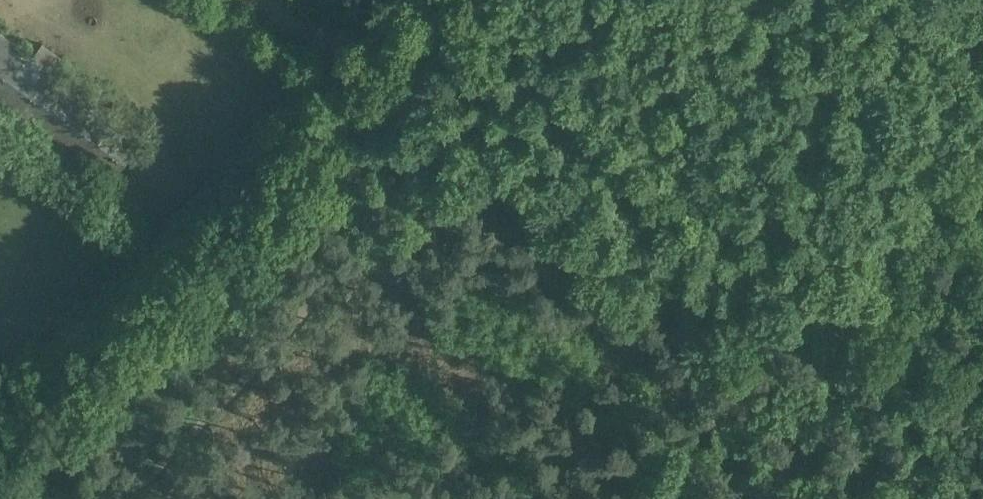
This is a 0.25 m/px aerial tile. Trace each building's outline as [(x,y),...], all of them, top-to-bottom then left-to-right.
[(0,34),(0,108),(108,187),(144,139),(0,34)]
